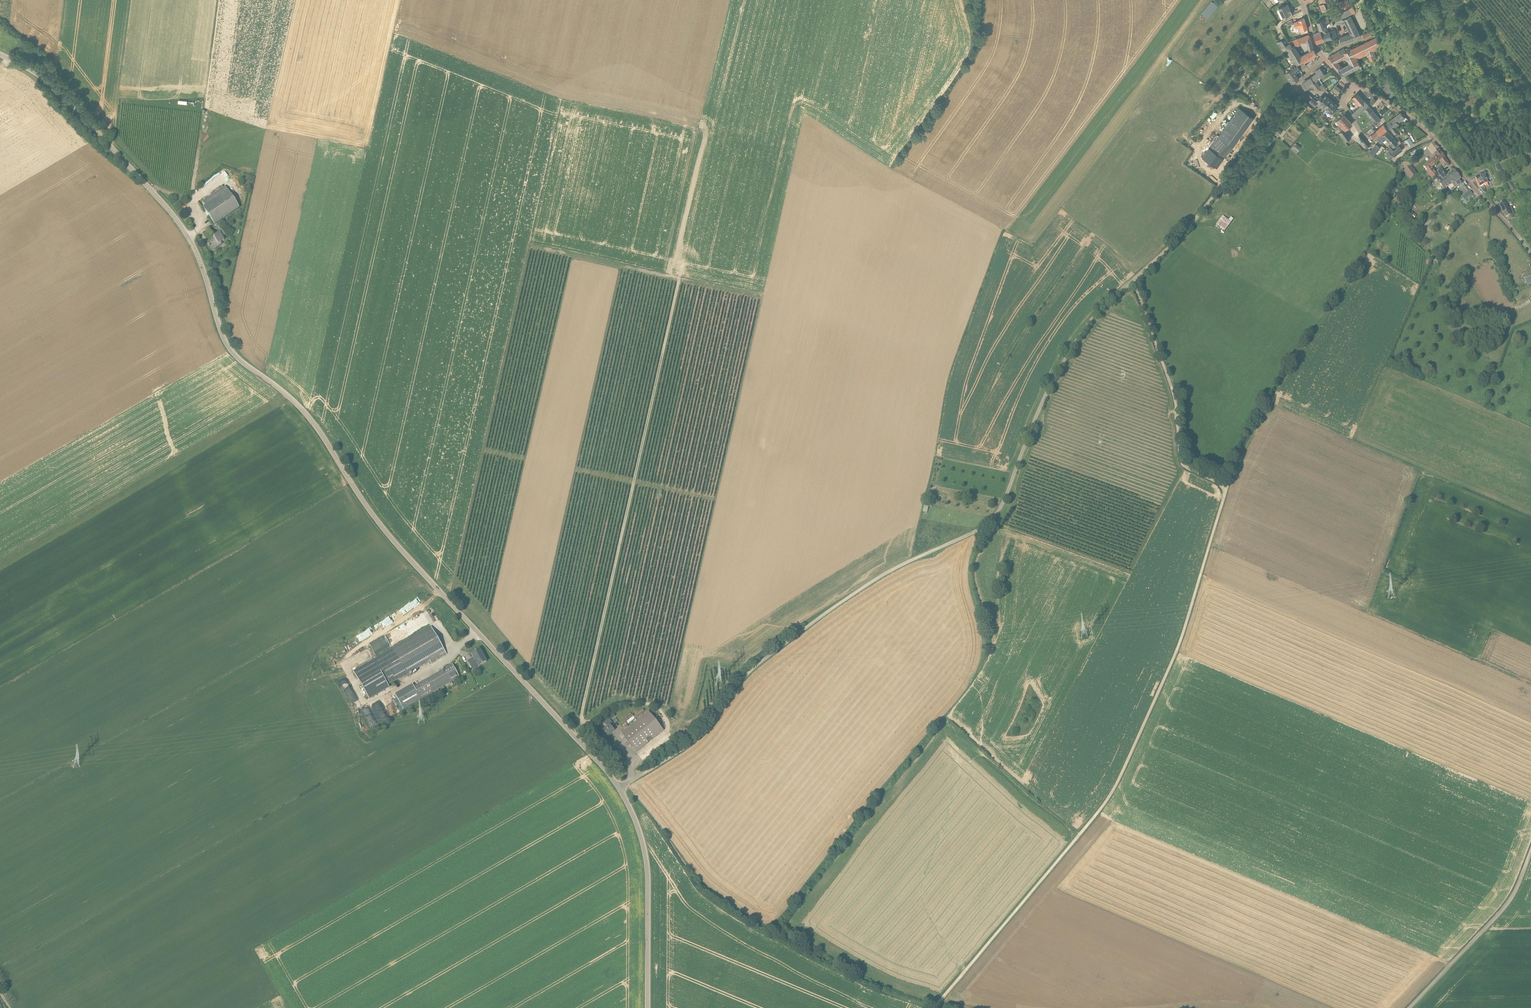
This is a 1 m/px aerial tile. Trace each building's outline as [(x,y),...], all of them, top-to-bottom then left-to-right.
[(1343,8),(1350,6),(1349,0),(1340,0),(1343,8)] [(1283,18),(1292,14),(1288,4),(1279,8),(1283,18)] [(1207,19),(1213,13),(1206,7),(1201,13),(1207,19)] [(1353,13),(1353,11),(1351,7),(1340,11),(1343,18),(1353,13)] [(1324,18),(1324,19),(1317,22),(1320,30),(1320,29),(1321,31),(1322,33),(1328,30),(1325,25),(1326,24),(1326,25),(1331,23),(1328,16),(1324,18)] [(1344,19),(1351,34),(1353,39),(1361,36),(1357,27),(1351,16),(1344,19)] [(1307,28),(1304,18),(1298,20),(1299,21),(1294,22),(1296,28),(1297,27),(1299,31),(1307,28)] [(1328,30),(1322,33),(1321,31),(1313,35),(1316,43),(1332,37),(1333,40),(1336,39),(1335,36),(1337,36),(1334,30),(1329,31),(1328,30)] [(1365,40),(1372,37),(1370,31),(1363,34),(1365,40)] [(1294,44),(1295,46),(1300,45),(1299,43),(1307,41),(1308,42),(1311,41),(1309,34),(1290,41),(1291,43),(1292,45),(1294,44)] [(1341,43),(1353,39),(1351,34),(1340,38),(1341,43)] [(1366,42),(1352,48),(1357,58),(1366,55),(1369,62),(1377,58),(1374,52),(1377,51),(1379,46),(1381,46),(1377,38),(1366,42)] [(1301,57),(1295,46),(1294,44),(1292,45),(1291,43),(1286,46),(1282,40),(1277,43),(1285,55),(1286,53),(1287,53),(1288,54),(1289,53),(1291,56),(1289,56),(1295,65),(1296,64),(1303,60),(1304,62),(1317,54),(1314,49),(1301,57)] [(1329,56),(1331,59),(1346,51),(1344,48),(1338,52),(1333,54),(1332,54),(1333,55),(1329,56)] [(1331,59),(1330,59),(1343,75),(1361,66),(1359,63),(1357,58),(1352,48),(1346,51),(1331,59)] [(1286,53),(1285,55),(1278,62),(1279,64),(1287,57),(1287,58),(1289,57),(1286,53)] [(1299,69),(1297,65),(1284,74),(1288,79),(1288,80),(1288,79),(1290,77),(1294,83),(1299,79),(1294,73),(1299,69)] [(1311,77),(1314,82),(1325,74),(1320,68),(1316,71),(1317,73),(1311,77)] [(1314,82),(1311,77),(1310,78),(1306,80),(1302,84),(1305,89),(1312,84),(1315,89),(1322,84),(1319,79),(1314,82)] [(1353,97),(1360,105),(1364,101),(1357,93),(1353,97)] [(1324,108),(1331,100),(1326,96),(1323,99),(1320,96),(1318,99),(1317,101),(1318,102),(1324,108)] [(1318,102),(1317,101),(1314,98),(1313,98),(1313,97),(1308,102),(1314,107),(1318,102)] [(1336,105),(1331,100),(1324,108),(1332,114),(1336,109),(1334,108),(1336,105)] [(1370,108),(1368,105),(1364,101),(1360,105),(1360,106),(1352,114),(1355,117),(1363,110),(1368,114),(1372,110),(1370,108)] [(1234,146),(1254,118),(1239,108),(1219,136),(1234,146)] [(1372,110),(1368,114),(1372,119),(1374,118),(1378,122),(1377,122),(1379,123),(1378,123),(1380,124),(1382,122),(1372,110)] [(1396,127),(1396,126),(1399,124),(1398,122),(1404,117),(1401,113),(1391,120),(1396,127)] [(1337,120),(1334,124),(1340,132),(1344,129),(1345,130),(1352,124),(1344,115),(1339,119),(1338,117),(1336,118),(1337,120)] [(1378,122),(1374,118),(1372,119),(1373,119),(1367,123),(1371,128),(1377,122),(1378,122)] [(1399,130),(1396,126),(1396,127),(1391,120),(1387,123),(1391,130),(1392,130),(1397,137),(1400,135),(1398,131),(1399,130)] [(1383,125),(1376,131),(1381,136),(1387,130),(1383,125)] [(1277,138),(1282,132),(1278,128),(1273,134),(1277,138)] [(1344,129),(1340,132),(1339,133),(1345,142),(1351,138),(1345,130),(1344,129)] [(1381,136),(1376,131),(1372,135),(1372,134),(1371,135),(1369,137),(1371,139),(1372,138),(1373,139),(1374,138),(1376,140),(1381,136)] [(1395,140),(1388,131),(1383,135),(1379,139),(1381,142),(1386,138),(1390,143),(1393,146),(1397,143),(1395,140)] [(1296,153),(1301,148),(1296,144),(1292,149),(1296,153)] [(1373,156),(1380,147),(1376,145),(1374,147),(1371,151),(1370,150),(1368,152),(1373,156)] [(1443,158),(1444,157),(1434,145),(1430,148),(1436,156),(1432,160),(1435,164),(1440,161),(1443,158)] [(1394,156),(1402,150),(1399,146),(1393,151),(1390,148),(1387,150),(1389,152),(1394,156)] [(1394,156),(1389,152),(1385,155),(1390,160),(1394,156)] [(1430,168),(1435,164),(1432,160),(1424,167),(1427,171),(1432,179),(1436,176),(1430,168)] [(1410,179),(1416,174),(1411,167),(1405,172),(1410,179)] [(1437,177),(1442,182),(1447,177),(1441,168),(1437,172),(1439,175),(1437,177)] [(1454,170),(1449,175),(1454,181),(1452,184),(1456,188),(1462,183),(1459,180),(1461,178),(1454,170)] [(1480,187),(1488,183),(1486,180),(1488,179),(1485,173),(1476,177),(1480,187)] [(1452,184),(1454,181),(1449,175),(1447,177),(1442,182),(1440,184),(1445,190),(1452,184)] [(1512,192),(1516,189),(1512,182),(1508,185),(1512,192)] [(1463,183),(1458,188),(1462,193),(1468,189),(1463,183)] [(218,222),(239,208),(225,187),(202,202),(205,206),(202,208),(214,225),(214,224),(216,223),(218,222)] [(1397,206),(1403,200),(1400,197),(1395,202),(1397,206)] [(1503,200),(1511,215),(1508,216),(1509,219),(1510,220),(1516,217),(1511,207),(1509,208),(1507,204),(1509,203),(1506,197),(1503,199),(1503,200)] [(1511,215),(1503,200),(1499,202),(1499,204),(1505,218),(1508,216),(1511,215)] [(224,240),(222,236),(225,234),(222,229),(219,226),(217,224),(216,223),(214,224),(216,226),(218,228),(220,231),(219,232),(220,233),(213,237),(215,241),(212,243),(215,249),(216,248),(215,248),(221,244),(221,243),(224,240)] [(406,674),(430,660),(431,663),(447,654),(431,627),(392,649),(406,674)] [(395,680),(406,674),(392,649),(381,655),(395,680)] [(487,662),(481,651),(479,652),(478,650),(472,654),(474,659),(473,660),(472,659),(468,661),(471,667),(477,663),(479,666),(487,662)] [(395,680),(381,655),(353,671),(369,699),(389,687),(388,684),(395,680)] [(460,677),(453,665),(444,670),(451,682),(460,677)] [(414,687),(421,699),(451,682),(444,670),(414,687)] [(403,709),(421,699),(414,687),(413,684),(395,694),(403,709)] [(631,724),(634,722),(635,722),(647,713),(644,709),(628,721),(631,724)] [(636,752),(663,730),(648,712),(621,734),(636,752)] [(608,736),(614,730),(610,726),(613,723),(608,718),(604,722),(608,727),(603,731),(608,736)]
